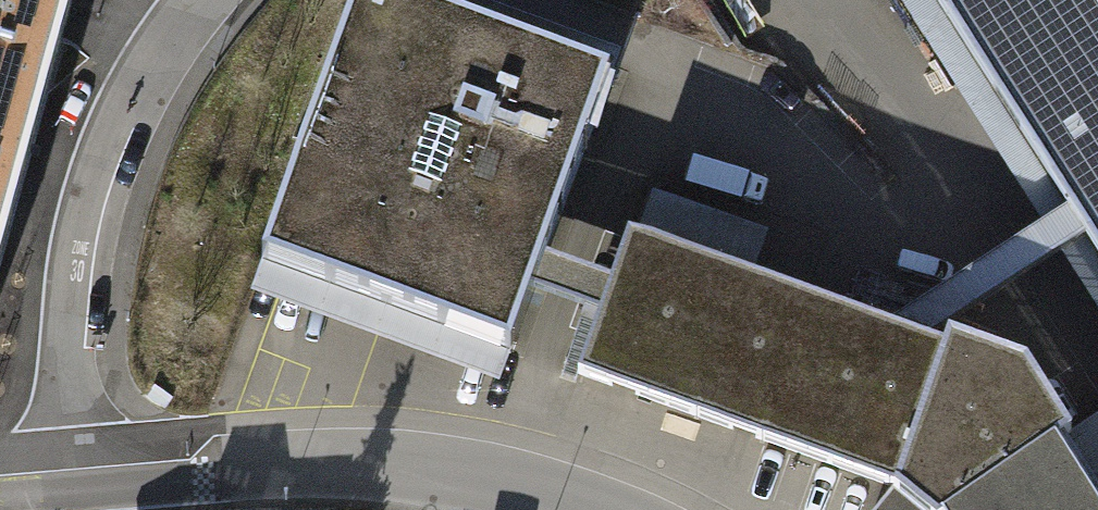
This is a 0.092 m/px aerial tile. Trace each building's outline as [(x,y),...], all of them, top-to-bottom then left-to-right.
[(74,0),(0,0),(0,263),(74,0)] [(1097,257),(1097,0),(934,0),(1097,257)] [(574,92),(325,4),(229,272),(478,360),(574,92)] [(765,237),(771,218),(658,183),(652,202),(765,237)] [(1061,440),(1068,436),(1022,361),(945,336),(941,346),(628,235),(578,373),(889,484),(920,509),(1097,509),(1097,498),(1061,440)] [(1068,436),(1061,440),(1097,498),(1097,417),(1068,436)]
